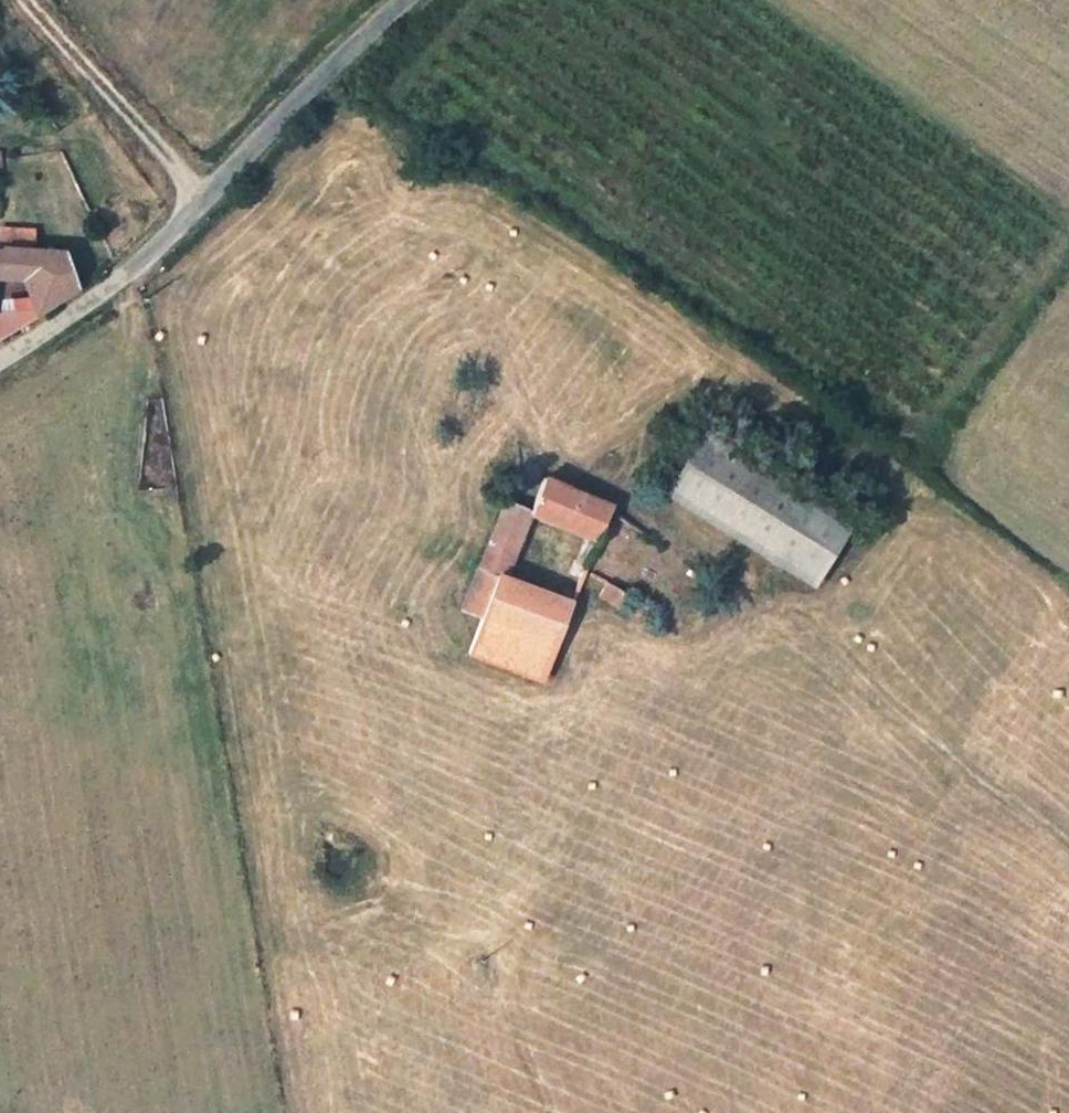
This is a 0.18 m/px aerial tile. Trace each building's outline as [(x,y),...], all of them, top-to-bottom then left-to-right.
[(36,250),(35,239),(23,238),(23,235),(12,234),(10,228),(0,227),(0,247),(36,250)] [(22,274),(33,314),(74,287),(67,252),(36,250),(0,247),(0,272),(22,274)] [(26,318),(0,318),(0,336),(26,318)] [(819,589),(857,530),(708,437),(671,496),(819,589)] [(550,481),(538,515),(537,517),(603,544),(616,513),(617,509),(550,481)] [(507,510),(496,537),(523,549),(537,517),(538,515),(509,504),(507,510)] [(472,656),(544,683),(573,609),(510,583),(523,549),(496,537),(465,614),(484,621),(472,656)] [(609,586),(604,599),(630,610),(637,613),(644,593),(636,590),(633,595),(609,586)]
